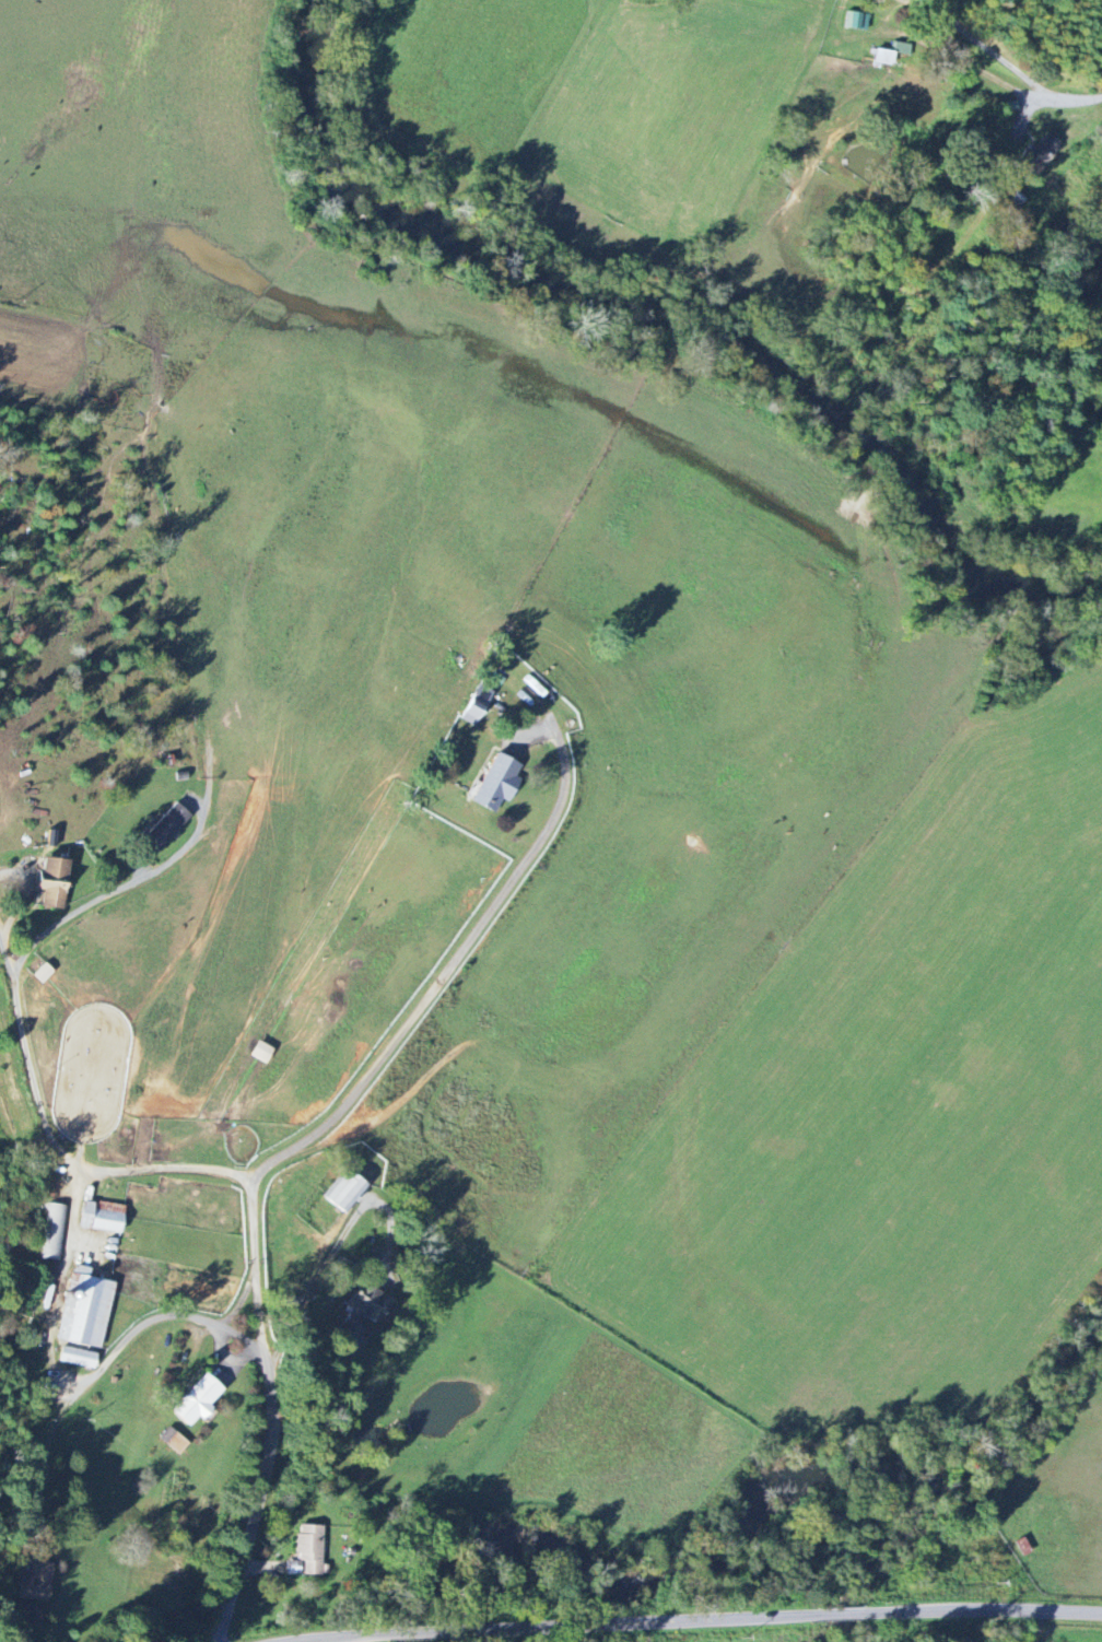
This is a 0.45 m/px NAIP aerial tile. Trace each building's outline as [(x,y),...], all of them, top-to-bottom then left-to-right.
[(895,53),(876,49),(874,63),(892,67),(895,53)] [(1047,166),(1063,144),(1047,133),(1032,155),(1047,166)] [(462,719),(477,727),(495,692),(481,684),(462,719)] [(474,802),(497,813),(503,800),(511,803),(522,779),(518,777),(524,765),(498,752),(474,802)] [(192,816),(177,803),(145,838),(161,852),(192,816)] [(70,861),(44,858),(39,907),(65,910),(70,861)] [(345,1214),(367,1186),(345,1169),(323,1197),(345,1214)] [(122,1234),(126,1207),(98,1203),(98,1204),(84,1202),(81,1228),(122,1234)] [(41,1259),(58,1261),(65,1206),(48,1204),(41,1259)] [(394,1302),(370,1287),(363,1298),(356,1293),(348,1305),(354,1309),(343,1326),(353,1333),(364,1316),(378,1326),(394,1302)] [(59,1362),(94,1370),(98,1355),(63,1346),(59,1362)] [(208,1406),(223,1390),(206,1374),(171,1412),(191,1429),(210,1408),(208,1406)] [(179,1456),(189,1444),(168,1427),(158,1440),(179,1456)] [(323,1527),(298,1526),(297,1562),(286,1562),(286,1574),(302,1575),(302,1576),(322,1577),(323,1527)] [(1016,1543),(1025,1557),(1033,1553),(1024,1538),(1016,1543)] [(24,1576),(20,1599),(47,1605),(55,1566),(35,1562),(32,1578),(24,1576)]
